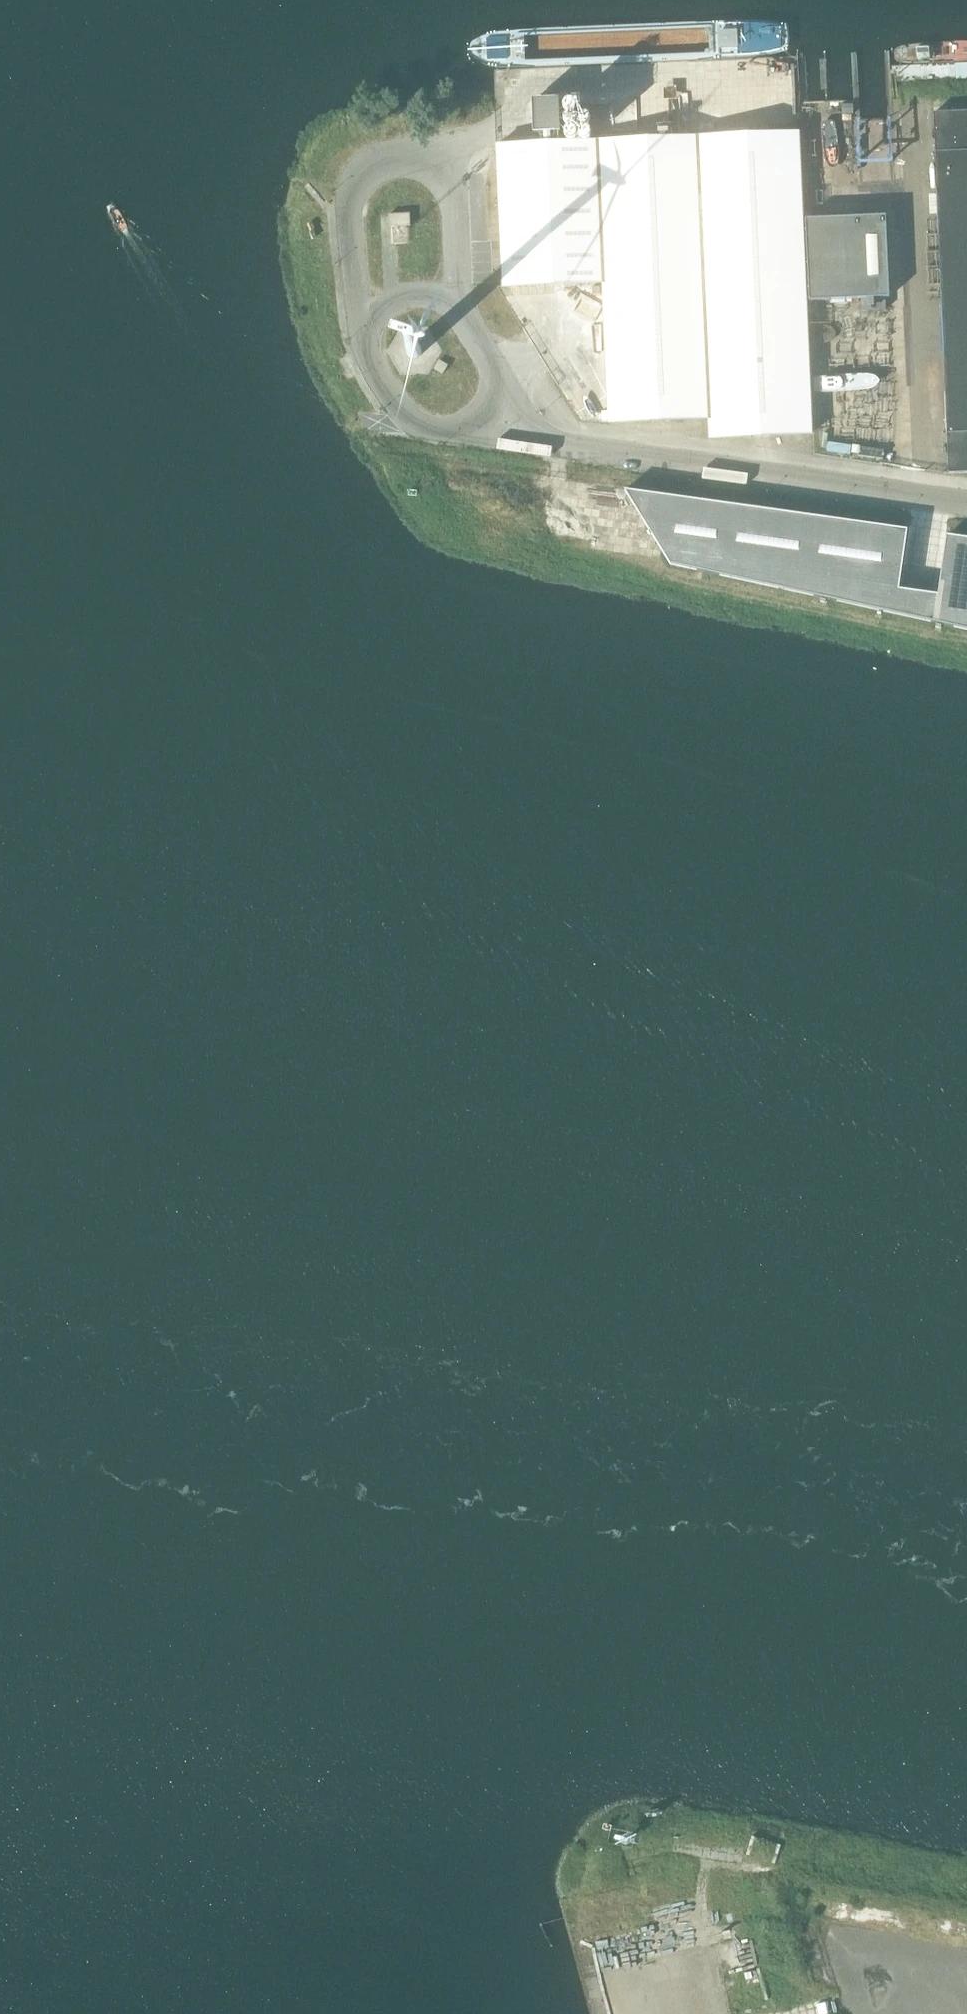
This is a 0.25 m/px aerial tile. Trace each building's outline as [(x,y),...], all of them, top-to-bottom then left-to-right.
[(891,17),(892,48),(966,46),(966,15),(891,17)] [(568,100),(539,100),(539,118),(539,132),(568,132),(568,117),(568,100)] [(949,473),(966,472),(966,112),(934,114),(949,473)] [(503,286),(603,283),(609,422),(709,418),(710,437),(811,433),(798,134),(498,146),(503,286)] [(388,214),(389,227),(410,225),(410,213),(388,214)] [(884,297),(888,297),(885,216),(806,220),(810,299),(861,299),(862,309),(885,309),(884,297)] [(624,489),(670,563),(966,629),(966,537),(946,534),(937,594),(899,588),(907,529),(625,489),(624,489)] [(765,1965),(757,1935),(719,1945),(727,1976),(748,1970),(765,1965)]
